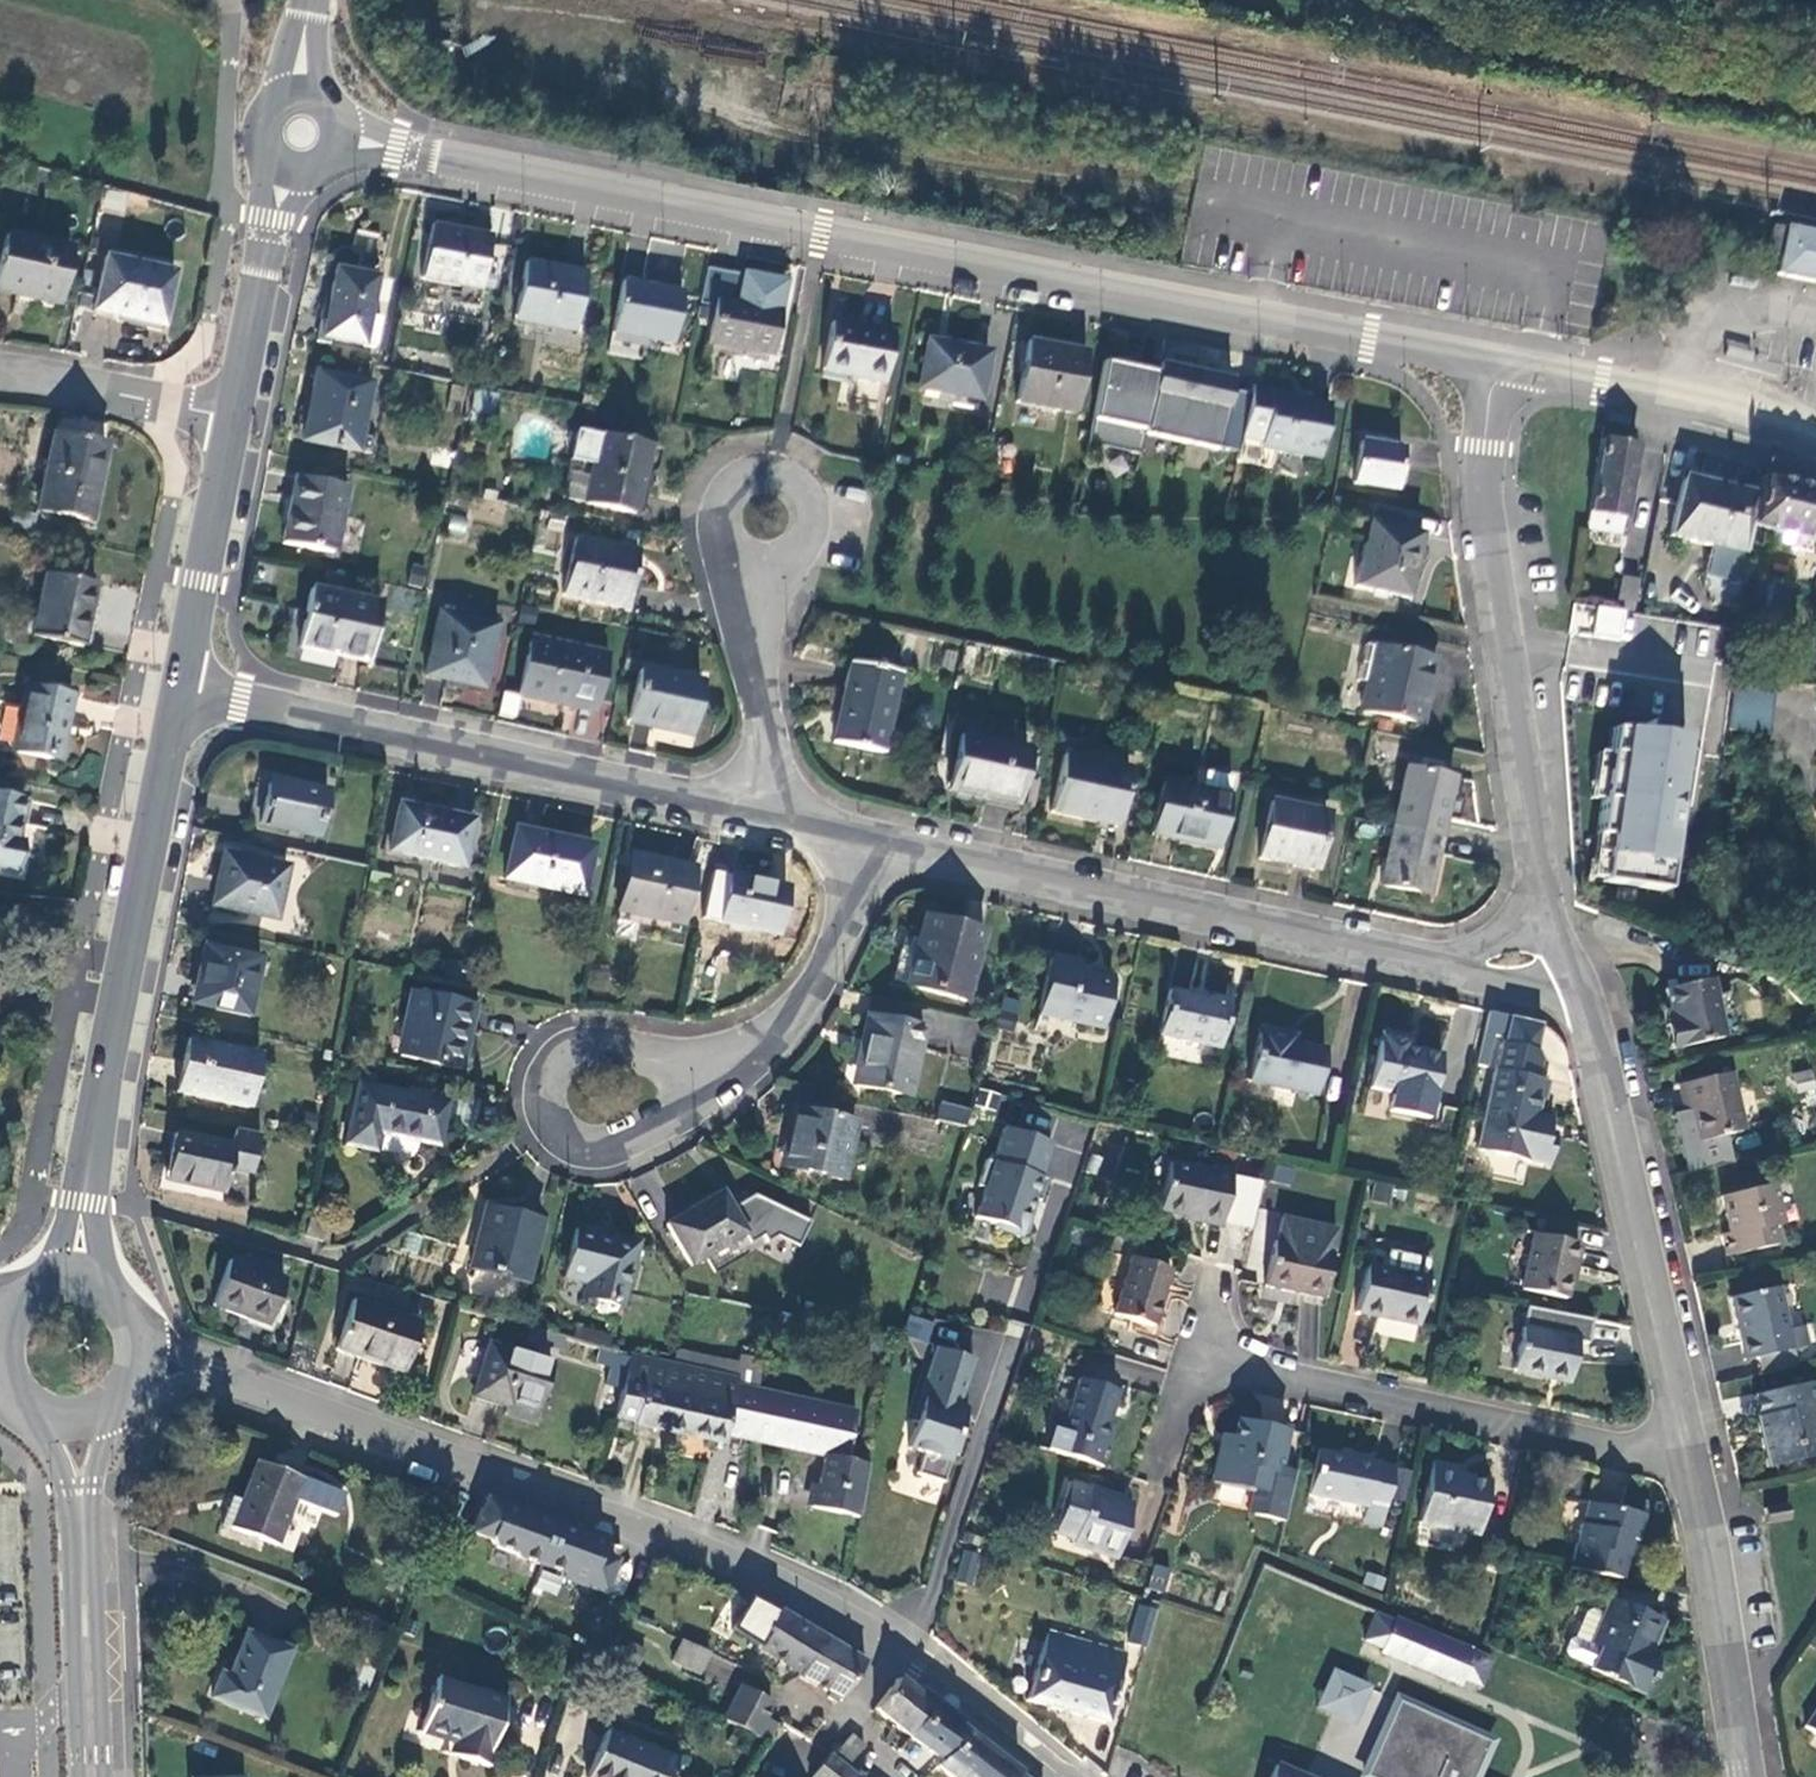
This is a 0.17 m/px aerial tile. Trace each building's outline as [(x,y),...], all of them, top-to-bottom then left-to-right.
[(433,225),(423,278),(480,290),(491,236),(433,225)] [(1776,275),(1815,283),(1815,233),(1785,226),(1784,229),(1771,226),(1766,254),(1779,257),(1776,275)] [(0,267),(0,290),(18,295),(20,291),(58,300),(70,247),(8,234),(0,267)] [(105,255),(92,310),(119,317),(121,313),(163,322),(175,271),(105,255)] [(524,262),(513,317),(547,324),(547,327),(575,331),(585,274),(524,262)] [(717,298),(738,302),(744,275),(707,268),(700,303),(715,306),(717,298)] [(335,310),(329,338),(375,347),(380,318),(370,316),(377,277),(336,269),(329,309),(335,310)] [(708,344),(771,356),(780,312),(779,311),(785,282),(744,274),(744,275),(738,302),(717,298),(715,306),(708,344)] [(622,281),(613,332),(672,343),(682,293),(622,281)] [(1683,296),(1666,303),(1670,313),(1687,306),(1683,296)] [(832,322),(822,372),(882,384),(892,334),(832,322)] [(925,340),(916,388),(983,401),(992,353),(925,340)] [(1028,344),(1016,404),(1073,415),(1085,353),(1028,344)] [(1090,444),(1140,456),(1144,436),(1159,368),(1135,363),(1134,369),(1106,363),(1090,444)] [(1180,444),(1196,372),(1160,364),(1159,368),(1144,436),(1180,444)] [(1241,437),(1250,396),(1231,392),(1233,381),(1196,372),(1180,444),(1217,452),(1218,449),(1237,453),(1241,437)] [(316,374),(304,438),(358,449),(371,384),(316,374)] [(451,385),(447,410),(460,413),(465,388),(451,385)] [(1261,442),(1260,448),(1318,459),(1328,405),(1270,394),(1266,388),(1252,385),(1250,396),(1241,437),(1261,442)] [(493,417),(498,395),(477,391),(472,412),(493,417)] [(635,513),(649,448),(576,431),(569,461),(593,466),(585,502),(635,513)] [(54,433),(37,509),(90,520),(106,444),(54,433)] [(1360,441),(1353,483),(1395,490),(1402,448),(1360,441)] [(1636,447),(1602,441),(1588,522),(1586,531),(1596,533),(1597,524),(1600,524),(1602,517),(1623,520),(1636,447)] [(649,448),(635,513),(642,514),(651,474),(656,470),(660,450),(649,448)] [(296,476),(283,545),(332,553),(338,527),(340,527),(348,486),(296,476)] [(1748,527),(1756,496),(1683,478),(1669,537),(1713,548),(1707,577),(1708,591),(1740,595),(1747,533),(1748,527)] [(1761,478),(1756,496),(1748,527),(1815,543),(1815,491),(1761,478)] [(1368,524),(1415,534),(1419,517),(1372,507),(1368,524)] [(1621,537),(1623,520),(1602,517),(1600,524),(1597,524),(1596,533),(1621,537)] [(1344,537),(1364,541),(1368,524),(1348,519),(1344,537)] [(1364,541),(1354,588),(1406,600),(1420,535),(1415,534),(1368,524),(1364,541)] [(577,538),(565,595),(622,608),(629,574),(632,575),(637,551),(577,538)] [(1636,606),(1641,576),(1622,573),(1617,603),(1636,606)] [(45,574),(32,634),(83,645),(96,584),(45,574)] [(1784,633),(1791,590),(1754,583),(1747,627),(1784,633)] [(311,587),(298,647),(367,662),(380,602),(311,587)] [(1594,638),(1623,640),(1626,606),(1597,604),(1594,638)] [(1573,605),(1571,625),(1593,627),(1595,608),(1573,605)] [(440,612),(426,675),(450,680),(452,675),(486,683),(498,625),(440,612)] [(531,637),(519,695),(548,701),(549,700),(595,709),(607,654),(531,637)] [(1357,681),(1366,684),(1374,685),(1383,649),(1364,645),(1357,681)] [(1374,685),(1366,684),(1360,711),(1422,725),(1436,661),(1383,649),(1374,685)] [(840,707),(889,718),(899,674),(850,663),(840,707)] [(640,670),(630,719),(690,732),(701,683),(640,670)] [(1700,686),(1606,674),(1577,877),(1673,903),(1700,686)] [(26,686),(13,752),(59,761),(73,696),(26,686)] [(1730,730),(1765,735),(1771,691),(1736,686),(1730,730)] [(881,754),(889,718),(840,707),(833,743),(881,754)] [(961,736),(949,791),(1014,804),(1026,750),(961,736)] [(1063,754),(1051,813),(1117,828),(1129,769),(1063,754)] [(1393,828),(1440,837),(1453,779),(1406,769),(1393,828)] [(1202,775),(1199,790),(1228,796),(1231,780),(1202,775)] [(1228,796),(1199,790),(1162,782),(1151,836),(1216,849),(1228,796)] [(269,784),(260,824),(317,837),(327,790),(304,785),(303,791),(269,784)] [(16,874),(23,846),(14,844),(24,801),(0,796),(0,871),(16,874)] [(1272,801),(1260,858),(1315,870),(1327,813),(1272,801)] [(399,802),(389,851),(462,867),(473,818),(399,802)] [(515,827),(504,877),(581,894),(592,844),(515,827)] [(1427,895),(1440,837),(1393,828),(1380,885),(1427,895)] [(631,852),(618,908),(682,922),(694,866),(631,852)] [(225,854),(216,898),(240,904),(238,911),(275,919),(287,867),(225,854)] [(372,873),(369,889),(388,892),(391,877),(372,873)] [(729,874),(719,921),(778,933),(787,886),(729,874)] [(927,915),(921,942),(918,952),(913,950),(905,984),(964,1000),(982,930),(927,915)] [(1719,931),(1706,936),(1712,951),(1725,947),(1719,931)] [(918,952),(921,942),(910,939),(907,949),(898,947),(891,980),(905,984),(913,950),(918,952)] [(200,981),(195,1005),(247,1017),(260,959),(204,945),(197,981),(200,981)] [(1050,957),(1038,1011),(1101,1025),(1111,980),(1075,972),(1077,962),(1050,957)] [(1710,980),(1662,990),(1669,1024),(1664,1026),(1670,1048),(1737,1034),(1728,994),(1713,997),(1710,980)] [(1218,1047),(1229,1000),(1207,994),(1206,997),(1168,989),(1158,1033),(1218,1047)] [(408,1019),(400,1057),(459,1069),(472,1006),(411,992),(405,1017),(408,1019)] [(1476,1150),(1547,1165),(1554,1134),(1546,1132),(1549,1117),(1535,1114),(1542,1083),(1540,1077),(1545,1054),(1530,1048),(1535,1027),(1489,1015),(1484,1040),(1499,1045),(1493,1072),(1492,1072),(1476,1150)] [(861,1050),(854,1086),(906,1098),(922,1029),(867,1016),(859,1049),(861,1050)] [(1325,1048),(1291,1040),(1280,1038),(1280,1032),(1258,1028),(1247,1079),(1315,1095),(1325,1048)] [(1406,1042),(1380,1036),(1368,1088),(1391,1093),(1387,1111),(1434,1121),(1438,1104),(1429,1102),(1439,1055),(1405,1048),(1406,1042)] [(192,1067),(186,1093),(248,1107),(259,1054),(188,1039),(182,1065),(192,1067)] [(177,1092),(186,1093),(192,1067),(182,1065),(177,1092)] [(1790,1074),(1797,1097),(1815,1092),(1815,1089),(1810,1069),(1790,1074)] [(1719,1137),(1744,1132),(1730,1073),(1678,1084),(1682,1103),(1663,1107),(1675,1169),(1724,1158),(1719,1137)] [(359,1083),(345,1146),(374,1152),(379,1134),(437,1146),(446,1102),(359,1083)] [(966,1125),(972,1109),(942,1099),(936,1115),(966,1125)] [(795,1133),(789,1165),(843,1177),(855,1121),(794,1108),(789,1131),(795,1133)] [(1020,1238),(1026,1234),(1030,1219),(1028,1213),(1032,1200),(1039,1202),(1046,1180),(1039,1178),(1049,1144),(1003,1128),(992,1163),(985,1161),(977,1187),(984,1189),(974,1218),(996,1225),(994,1230),(1020,1238)] [(185,1175),(183,1185),(223,1194),(229,1169),(251,1174),(260,1135),(236,1130),(234,1146),(174,1133),(166,1172),(185,1175)] [(1221,1228),(1231,1169),(1214,1166),(1212,1171),(1170,1163),(1161,1211),(1202,1219),(1201,1224),(1221,1228)] [(163,1181),(183,1185),(185,1175),(166,1172),(163,1181)] [(1724,1253),(1777,1240),(1774,1226),(1781,1225),(1772,1185),(1718,1197),(1725,1229),(1719,1230),(1724,1253)] [(732,1208),(722,1192),(667,1224),(692,1266),(706,1257),(716,1273),(746,1255),(743,1249),(763,1236),(767,1243),(778,1237),(799,1247),(811,1222),(755,1195),(740,1203),(742,1207),(734,1212),(732,1208)] [(732,1208),(734,1212),(742,1207),(740,1203),(732,1208)] [(486,1206),(470,1269),(526,1282),(541,1218),(486,1206)] [(1274,1242),(1265,1287),(1322,1300),(1332,1255),(1330,1254),(1336,1230),(1282,1218),(1276,1242),(1274,1242)] [(325,1243),(330,1226),(311,1220),(305,1237),(325,1243)] [(586,1282),(582,1296),(621,1305),(637,1243),(576,1227),(564,1277),(586,1282)] [(1579,1246),(1533,1236),(1521,1291),(1565,1300),(1571,1268),(1574,1269),(1579,1246)] [(1384,1270),(1424,1279),(1428,1261),(1388,1252),(1384,1270)] [(1131,1256),(1114,1314),(1154,1326),(1172,1269),(1131,1256)] [(228,1259),(211,1308),(267,1328),(285,1281),(228,1259)] [(1366,1266),(1356,1312),(1417,1326),(1427,1280),(1424,1279),(1384,1270),(1366,1266)] [(1754,1360),(1758,1378),(1793,1370),(1789,1352),(1804,1349),(1799,1329),(1785,1332),(1775,1289),(1730,1299),(1744,1362),(1754,1360)] [(354,1302),(336,1350),(402,1374),(419,1324),(354,1302)] [(1595,1324),(1530,1310),(1524,1331),(1525,1331),(1515,1372),(1570,1386),(1579,1346),(1589,1348),(1595,1324)] [(928,1342),(934,1322),(910,1315),(904,1335),(928,1342)] [(488,1343),(473,1397),(501,1406),(503,1399),(536,1409),(550,1362),(488,1343)] [(959,1416),(956,1409),(956,1407),(971,1360),(935,1348),(912,1421),(915,1422),(907,1449),(922,1454),(916,1474),(943,1483),(951,1455),(956,1457),(968,1419),(963,1417),(959,1416)] [(738,1362),(674,1349),(671,1366),(680,1368),(736,1380),(738,1362)] [(617,1406),(630,1356),(621,1354),(613,1352),(600,1402),(617,1406)] [(756,1391),(759,1359),(738,1355),(738,1362),(736,1380),(680,1368),(665,1430),(724,1444),(725,1435),(747,1439),(756,1391)] [(680,1368),(671,1366),(659,1363),(630,1356),(617,1406),(615,1419),(665,1430),(680,1368)] [(1053,1431),(1046,1452),(1103,1469),(1115,1427),(1108,1425),(1119,1392),(1078,1380),(1066,1420),(1059,1418),(1053,1431)] [(1815,1457),(1815,1431),(1811,1408),(1815,1407),(1815,1396),(1813,1384),(1752,1398),(1756,1420),(1754,1421),(1764,1468),(1815,1457)] [(856,1413),(756,1391),(747,1439),(824,1456),(819,1480),(815,1480),(809,1507),(858,1519),(860,1504),(869,1466),(845,1460),(856,1413)] [(959,1416),(963,1417),(966,1409),(956,1407),(956,1409),(959,1416)] [(1238,1423),(1235,1439),(1231,1454),(1220,1452),(1213,1484),(1253,1493),(1248,1516),(1283,1524),(1294,1474),(1279,1470),(1287,1433),(1238,1423)] [(1231,1454),(1235,1439),(1223,1436),(1220,1452),(1231,1454)] [(1317,1452),(1307,1497),(1366,1509),(1363,1527),(1380,1530),(1393,1468),(1317,1452)] [(301,1480),(256,1462),(241,1502),(230,1530),(275,1547),(301,1480)] [(1430,1464),(1417,1525),(1477,1537),(1487,1487),(1452,1479),(1454,1469),(1430,1464)] [(1116,1556),(1130,1508),(1116,1504),(1118,1498),(1069,1483),(1055,1532),(1073,1539),(1072,1542),(1116,1556)] [(230,1530),(241,1502),(230,1498),(220,1526),(230,1530)] [(495,1506),(483,1502),(479,1512),(491,1517),(495,1506)] [(1568,1568),(1621,1580),(1630,1541),(1635,1542),(1641,1516),(1586,1504),(1581,1526),(1578,1525),(1568,1568)] [(603,1545),(582,1538),(576,1540),(576,1542),(526,1524),(527,1522),(524,1517),(495,1506),(491,1517),(479,1512),(470,1538),(488,1544),(491,1550),(511,1557),(513,1561),(538,1570),(561,1578),(559,1584),(603,1600),(613,1568),(597,1562),(603,1545)] [(576,1540),(582,1538),(524,1517),(527,1522),(526,1524),(576,1542),(576,1540)] [(962,1551),(954,1581),(967,1585),(975,1554),(962,1551)] [(1147,1588),(1163,1593),(1171,1569),(1154,1564),(1147,1588)] [(736,1593),(733,1592),(710,1626),(726,1637),(732,1628),(757,1644),(755,1646),(800,1673),(822,1636),(778,1609),(775,1614),(751,1599),(748,1603),(736,1593)] [(1146,1647),(1159,1603),(1151,1601),(1148,1611),(1139,1608),(1128,1642),(1146,1647)] [(1592,1670),(1591,1671),(1645,1693),(1659,1661),(1648,1656),(1661,1623),(1610,1602),(1604,1617),(1592,1612),(1586,1615),(1575,1640),(1570,1642),(1565,1654),(1567,1659),(1592,1670)] [(1376,1612),(1363,1642),(1382,1650),(1394,1621),(1376,1612)] [(1472,1653),(1394,1621),(1382,1650),(1380,1654),(1458,1685),(1460,1679),(1472,1653)] [(1026,1699),(1104,1723),(1124,1655),(1046,1632),(1026,1699)] [(289,1651),(246,1634),(229,1678),(219,1674),(210,1700),(262,1720),(289,1651)] [(864,1663),(822,1636),(800,1673),(798,1676),(828,1691),(825,1698),(834,1702),(837,1697),(841,1699),(864,1663)] [(706,1653),(695,1649),(678,1642),(670,1663),(696,1675),(698,1672),(706,1653)] [(643,1652),(629,1644),(621,1659),(636,1666),(643,1652)] [(1489,1660),(1472,1653),(1460,1679),(1479,1687),(1489,1660)] [(369,1654),(359,1680),(369,1685),(379,1658),(369,1654)] [(1367,1689),(1332,1673),(1316,1707),(1351,1724),(1367,1689)] [(461,1745),(458,1757),(485,1766),(505,1701),(436,1679),(420,1732),(461,1745)] [(911,1740),(935,1709),(897,1680),(875,1711),(886,1720),(911,1740)] [(739,1688),(737,1690),(721,1721),(767,1744),(777,1724),(762,1719),(771,1703),(739,1688)] [(1488,1743),(1397,1702),(1363,1776),(1473,1776),(1488,1743)] [(966,1732),(935,1709),(911,1740),(939,1761),(966,1732)] [(1804,1728),(1815,1736),(1815,1709),(1804,1728)] [(900,1754),(911,1740),(886,1720),(881,1726),(894,1736),(888,1744),(900,1754)] [(677,1760),(605,1731),(587,1776),(670,1776),(677,1760)] [(966,1732),(939,1761),(934,1767),(948,1776),(1023,1776),(966,1732)] [(851,1734),(835,1755),(846,1765),(863,1743),(851,1734)] [(829,1754),(811,1776),(857,1776),(829,1754)] [(1275,1766),(1270,1776),(1300,1776),(1275,1766)]
